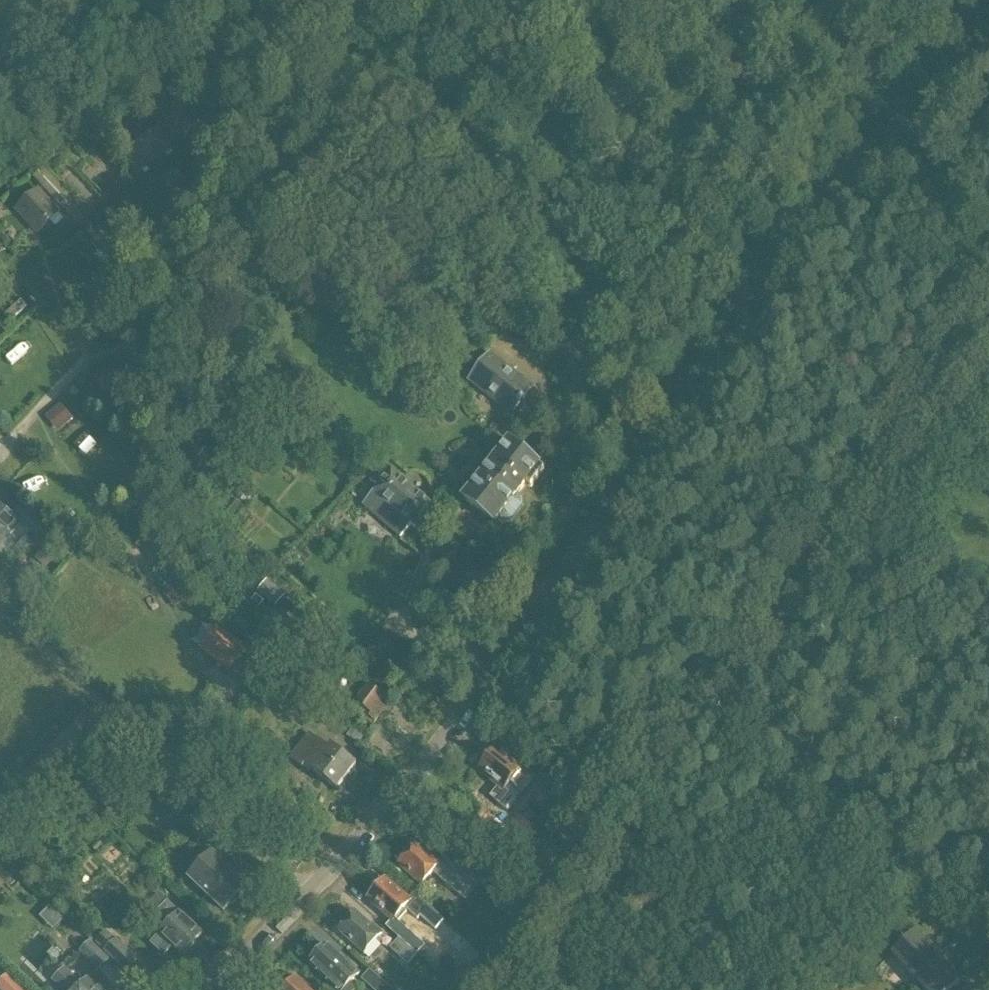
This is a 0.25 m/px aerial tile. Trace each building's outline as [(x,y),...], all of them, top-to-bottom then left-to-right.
[(86,123),(77,131),(84,138),(93,130),(86,123)] [(210,182),(201,172),(192,180),(201,190),(210,182)] [(39,188),(15,211),(38,236),(64,211),(52,198),(50,200),(39,188)] [(490,297),(490,301),(491,304),(493,306),(497,307),(500,306),(502,303),(503,300),(502,296),(499,294),(496,294),(492,295),(490,297)] [(502,364),(492,356),(473,380),(513,413),(533,389),(523,381),(524,380),(503,363),(502,364)] [(123,357),(93,368),(103,394),(133,383),(123,357)] [(47,418),(58,431),(72,418),(61,405),(47,418)] [(546,471),(509,443),(498,457),(490,467),(480,460),(461,484),(470,491),(464,500),(495,524),(500,517),(506,521),(513,520),(524,506),(523,499),(518,495),(526,484),(532,488),(546,471)] [(417,529),(435,509),(392,472),(392,471),(384,465),(370,481),(378,488),(364,505),(401,537),(412,525),(417,529)] [(24,524),(31,531),(37,536),(46,526),(35,517),(27,509),(29,507),(7,487),(0,495),(0,550),(24,524)] [(273,605),(283,594),(267,581),(261,589),(263,591),(261,594),(273,605)] [(190,597),(180,582),(165,592),(175,607),(190,597)] [(257,595),(252,600),(260,608),(265,602),(257,595)] [(214,629),(201,647),(233,671),(246,653),(214,629)] [(331,671),(303,665),(299,684),(327,690),(331,671)] [(369,686),(349,711),(362,721),(364,719),(373,726),(391,703),(369,686)] [(353,728),(347,736),(358,745),(365,737),(353,728)] [(329,749),(310,734),(291,759),(303,768),(305,765),(337,790),(356,765),(331,746),(329,749)] [(512,763),(495,749),(479,769),(505,791),(524,768),(514,760),(512,763)] [(172,830),(183,818),(146,783),(135,795),(172,830)] [(100,838),(92,847),(97,852),(106,844),(100,838)] [(400,863),(399,864),(423,885),(433,872),(466,901),(479,886),(444,856),(439,862),(427,852),(426,853),(416,845),(409,853),(404,853),(400,858),(400,863)] [(247,886),(212,853),(189,878),(224,911),(247,886)] [(370,897),(368,899),(393,921),(405,908),(418,919),(421,916),(436,930),(444,921),(414,894),(409,900),(386,880),(379,887),(374,888),(370,892),(370,897)] [(495,884),(488,892),(497,900),(503,891),(495,884)] [(182,955),(202,934),(161,896),(149,909),(168,926),(152,943),(165,956),(173,947),(182,955)] [(341,930),(339,932),(364,954),(382,934),(374,926),(373,928),(356,913),(350,920),(344,920),(340,925),(341,930)] [(104,950),(115,939),(107,931),(96,943),(104,950)] [(960,983),(915,933),(892,955),(924,989),(953,989),(960,983)] [(408,965),(417,955),(404,943),(399,938),(390,949),(408,965)] [(126,971),(137,959),(116,940),(105,952),(126,971)] [(99,970),(109,960),(91,942),(81,952),(99,970)] [(309,963),(337,989),(345,989),(360,974),(344,959),(343,960),(327,945),(319,953),(315,953),(310,958),(310,962),(309,963)] [(66,969),(54,981),(63,989),(99,989),(89,980),(83,986),(66,969)] [(362,980),(373,989),(392,989),(370,970),(362,980)] [(296,977),(284,989),(310,989),(296,977)]
